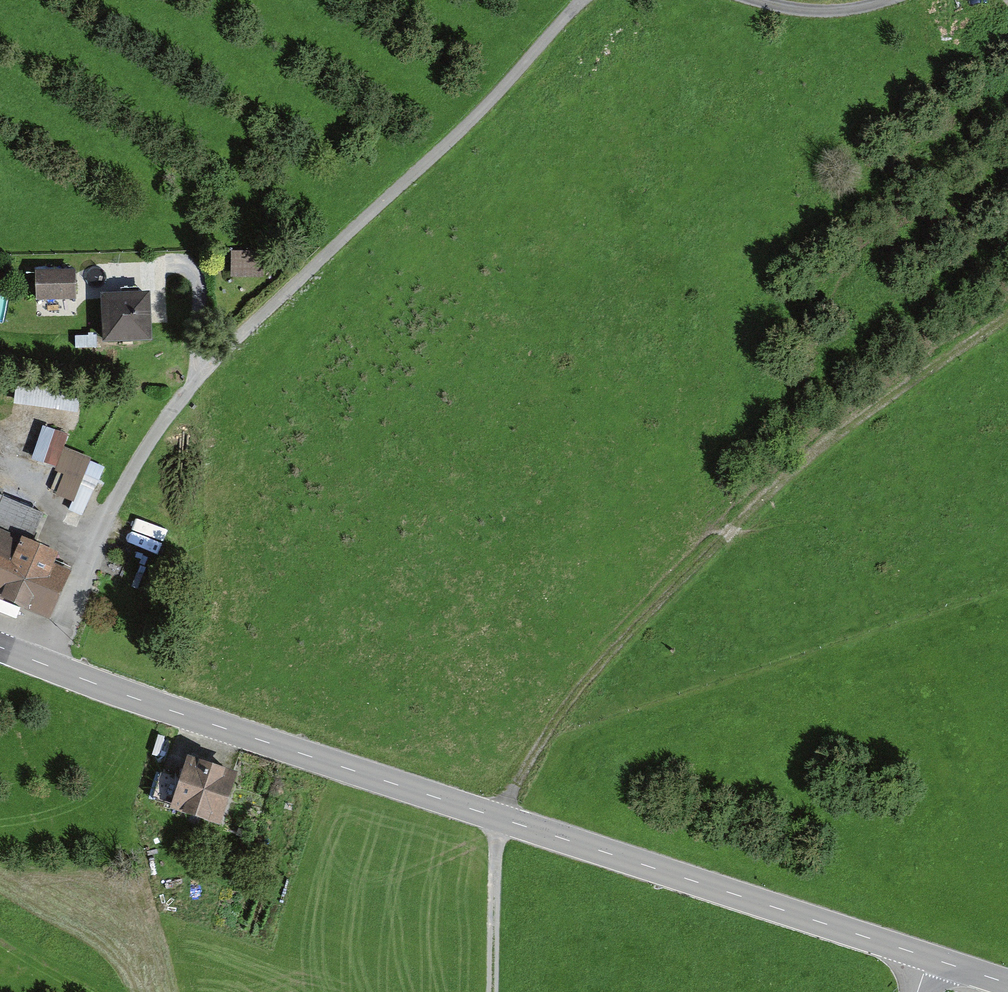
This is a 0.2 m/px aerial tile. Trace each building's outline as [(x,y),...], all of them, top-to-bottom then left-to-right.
[(267,254),(231,254),(231,286),(267,285),(267,254)] [(83,304),(82,273),(41,274),(42,306),(83,304)] [(160,342),(157,278),(110,281),(113,345),(160,342)] [(92,460),(60,446),(51,467),(66,474),(57,494),(74,502),(92,460)] [(0,497),(0,533),(18,540),(28,528),(41,533),(48,517),(0,497)] [(69,577),(56,571),(61,557),(18,540),(0,533),(0,599),(52,619),(69,577)] [(218,825),(236,776),(193,760),(186,780),(162,771),(151,800),(218,825)]
